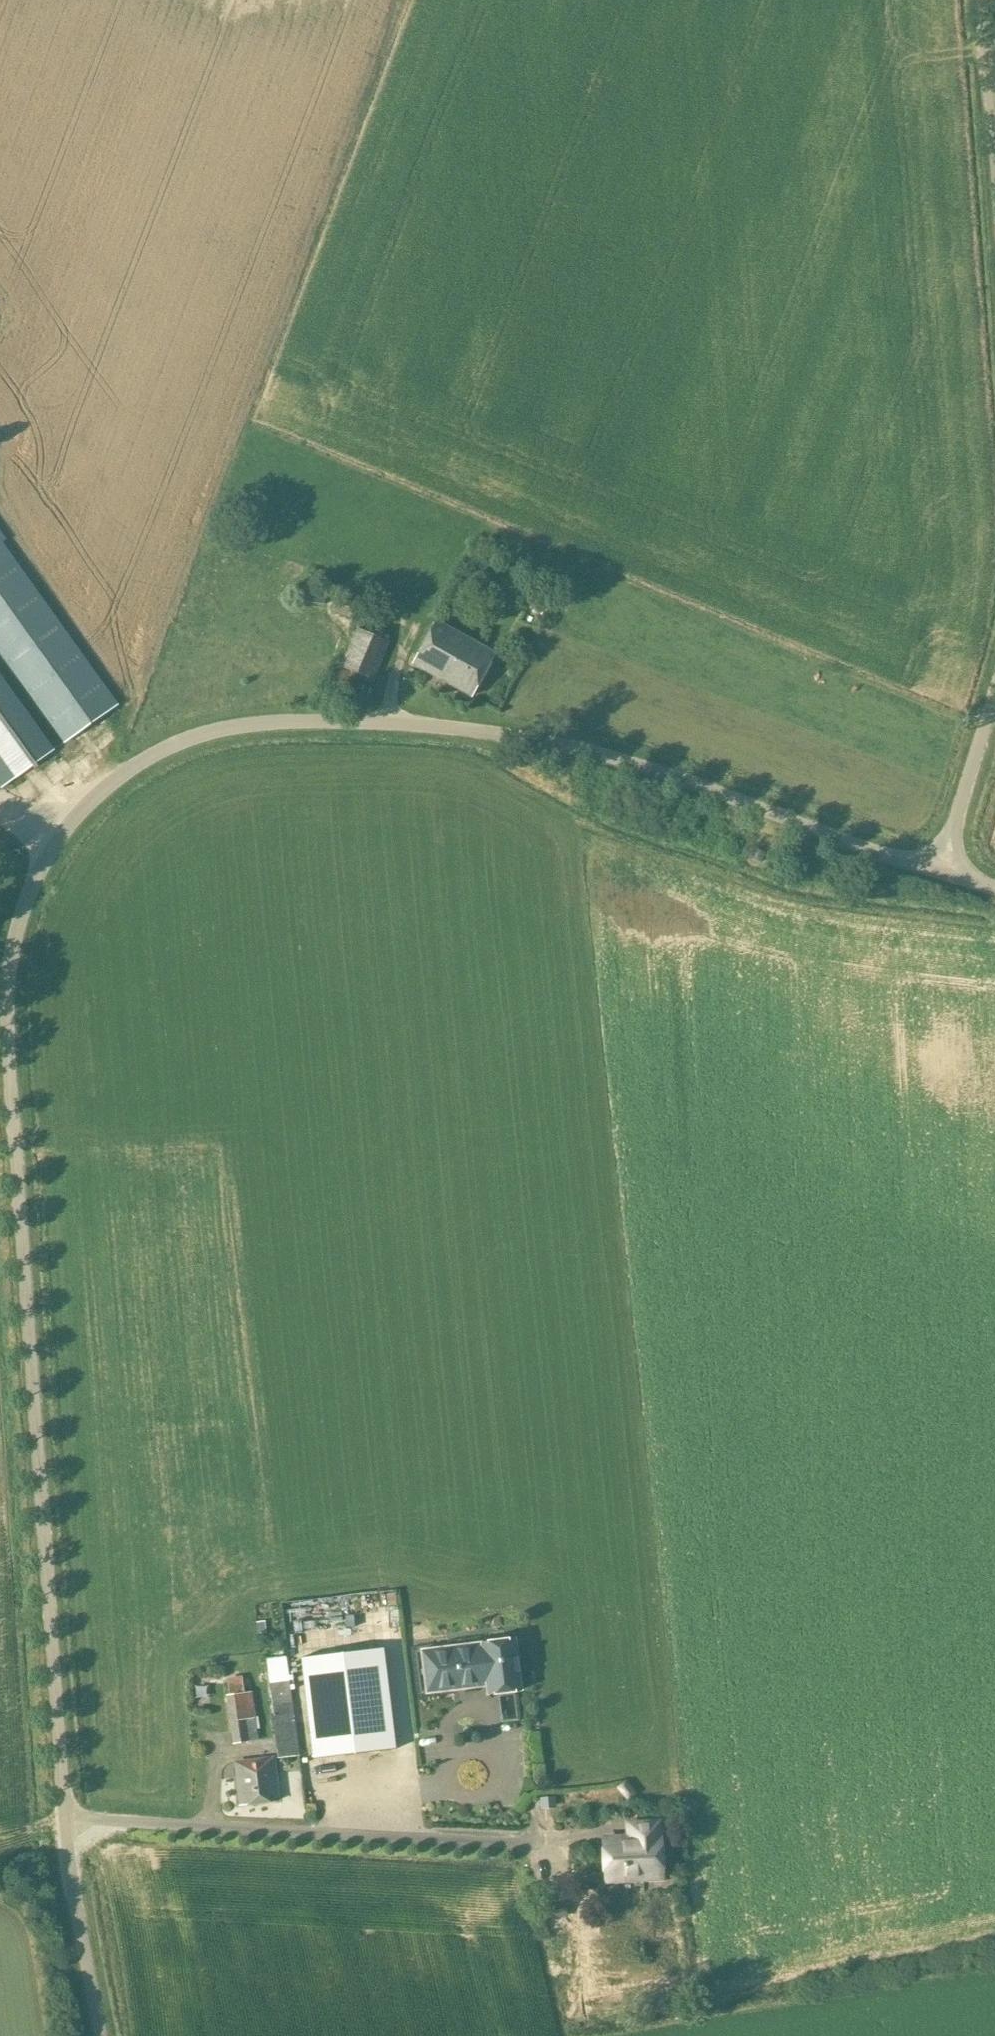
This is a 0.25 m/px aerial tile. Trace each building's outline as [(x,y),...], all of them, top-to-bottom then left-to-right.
[(67,749),(122,710),(2,542),(6,539),(0,531),(0,656),(67,749)] [(437,622),(413,665),(472,697),(495,655),(437,622)] [(390,644),(357,629),(342,667),(337,665),(323,699),(348,709),(361,677),(374,682),(390,644)] [(12,782),(56,751),(0,673),(0,786),(2,789),(12,782)] [(765,854),(754,850),(750,860),(761,864),(765,854)] [(514,1639),(423,1651),(428,1693),(487,1685),(488,1694),(521,1689),(514,1639)] [(341,1766),(340,1756),(395,1750),(383,1650),(302,1660),(314,1759),(320,1758),(321,1768),(341,1766)] [(241,1675),(228,1676),(236,1742),(259,1739),(253,1689),(243,1691),(241,1675)] [(300,1755),(289,1681),(269,1684),(274,1716),(272,1716),(278,1758),(300,1755)] [(280,1802),(274,1758),(234,1763),(239,1806),(280,1802)] [(628,1825),(628,1841),(630,1881),(661,1879),(658,1823),(628,1825)] [(630,1881),(628,1841),(605,1842),(606,1882),(630,1881)]
